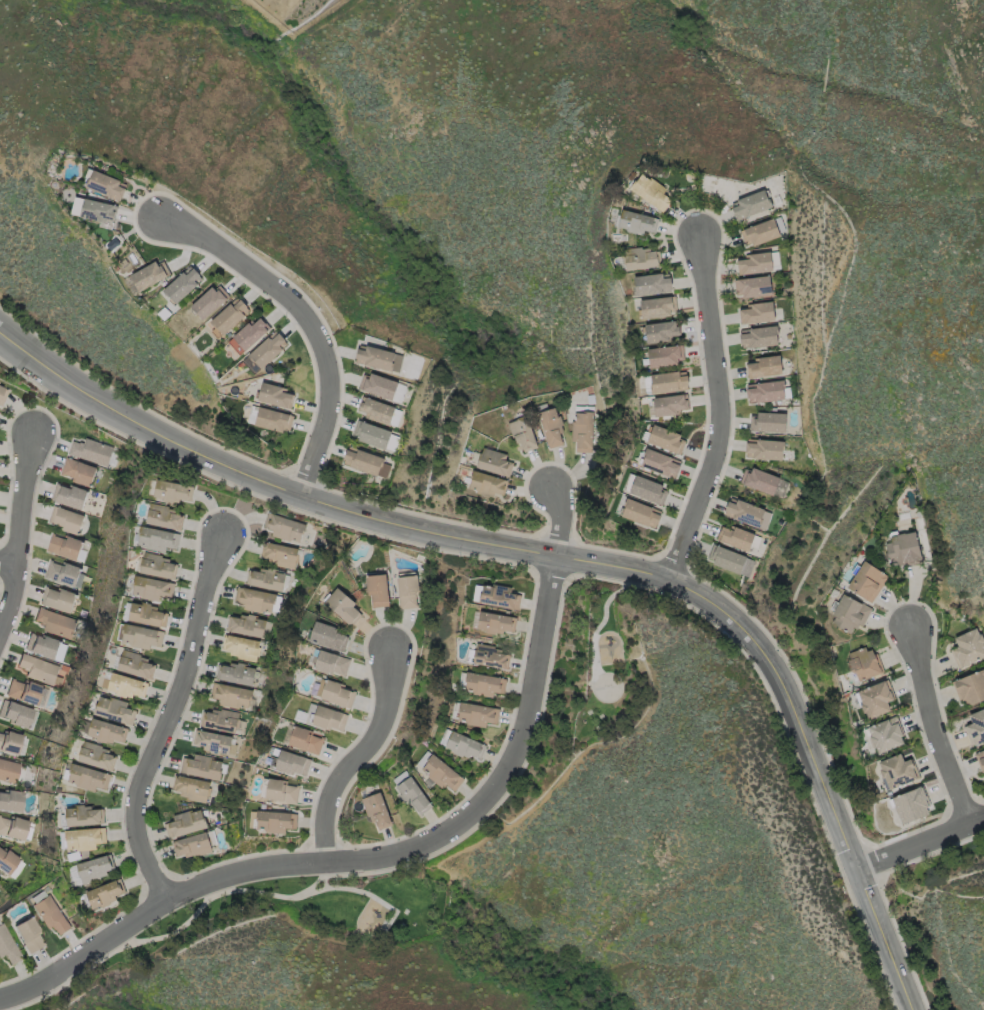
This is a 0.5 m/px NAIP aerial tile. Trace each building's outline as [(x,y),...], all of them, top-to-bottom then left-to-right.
[(127,182),(92,170),(86,188),(120,200),(127,182)] [(657,208),(669,191),(640,172),(628,189),(657,208)] [(736,221),(730,203),(765,189),(772,208),(736,221)] [(113,224),(117,206),(75,196),(71,214),(113,224)] [(617,228),(642,234),(643,230),(656,233),(660,218),(621,209),(617,228)] [(779,236),(752,246),(751,242),(744,244),(739,230),(772,217),(779,236)] [(655,246),(623,250),(626,270),(657,266),(655,246)] [(736,257),(738,275),(772,271),(770,253),(736,257)] [(137,290),(170,275),(162,259),(130,274),(137,290)] [(185,275),(183,272),(162,288),(173,303),(203,281),(194,268),(185,275)] [(633,275),(634,295),(663,293),(662,288),(671,288),(671,277),(662,277),(662,274),(633,275)] [(738,279),(741,298),(772,294),(769,275),(738,279)] [(190,307),(203,320),(229,296),(216,282),(190,307)] [(671,297),(640,298),(641,318),(672,317),(671,297)] [(250,314),(240,298),(210,318),(220,333),(250,314)] [(775,320),(772,302),(738,308),(740,325),(775,320)] [(677,321),(644,322),(645,342),(669,341),(668,336),(678,335),(677,321)] [(741,349),(778,344),(776,325),(739,330),(741,349)] [(254,375),(288,344),(275,330),(241,361),(254,375)] [(677,358),(684,358),(682,344),(646,349),(649,368),(678,364),(677,358)] [(357,348),(354,362),(390,371),(395,352),(366,345),(365,350),(357,348)] [(748,378),(782,373),(779,355),(745,361),(748,378)] [(651,393),(688,388),(686,375),(679,376),(678,370),(648,375),(651,393)] [(360,390),(399,403),(405,385),(366,372),(360,390)] [(784,400),(783,381),(745,384),(747,403),(784,400)] [(295,391),(261,383),(257,400),(291,409),(295,391)] [(677,415),(677,409),(686,409),(686,395),(653,396),(654,416),(677,415)] [(394,404),(361,397),(359,411),(368,413),(367,420),(390,424),(394,404)] [(292,415),(259,407),(254,425),(287,433),(292,415)] [(540,410),(546,448),(564,445),(558,408),(540,410)] [(571,441),(576,441),(576,452),(591,452),(592,412),(572,412),(571,441)] [(785,432),(786,414),(750,412),(749,431),(785,432)] [(537,445),(528,416),(508,422),(514,444),(520,442),(522,449),(537,445)] [(391,430),(361,421),(355,440),(385,449),(391,430)] [(646,443),(676,453),(682,435),(652,425),(646,443)] [(67,453),(106,467),(113,447),(85,438),(83,444),(72,440),(67,453)] [(745,458),(782,459),(783,441),(745,440),(745,458)] [(385,478),(391,461),(347,447),(343,458),(351,461),(349,467),(385,478)] [(509,454),(481,447),(476,468),(504,475),(509,454)] [(680,465),(671,462),(672,457),(646,448),(640,467),(676,479),(680,465)] [(96,467),(65,457),(59,476),(90,485),(96,467)] [(746,465),(739,482),(773,495),(779,478),(746,465)] [(506,480),(473,470),(468,489),(493,497),(494,492),(501,495),(506,480)] [(661,503),(666,484),(634,476),(629,495),(661,503)] [(81,510),(87,492),(61,484),(55,501),(81,510)] [(723,515),(759,527),(765,509),(729,497),(723,515)] [(656,528),(662,511),(627,498),(621,516),(656,528)] [(184,510),(148,505),(146,524),(181,529),(184,510)] [(78,534),(84,515),(57,506),(52,523),(63,526),(62,529),(78,534)] [(305,524),(269,513),(264,527),(273,530),(271,534),(299,543),(305,524)] [(754,534),(721,524),(716,541),(748,551),(754,534)] [(137,546),(176,553),(180,533),(140,526),(137,546)] [(921,559),(914,531),(882,539),(887,559),(896,557),(898,565),(921,559)] [(84,555),(79,553),(82,541),(67,536),(66,539),(51,534),(46,551),(82,562),(84,555)] [(294,567),(297,548),(265,542),(262,562),(294,567)] [(706,561),(739,574),(746,557),(712,544),(706,561)] [(139,572),(172,579),(176,560),(143,553),(139,572)] [(84,571),(49,559),(43,577),(79,589),(84,571)] [(846,587),(870,603),(888,576),(863,560),(846,587)] [(248,586),(282,591),(285,573),(251,568),(248,586)] [(371,607),(388,606),(387,574),(366,575),(366,592),(370,592),(371,607)] [(418,608),(416,574),(397,575),(398,608),(418,608)] [(171,601),(173,581),(134,577),(132,596),(171,601)] [(479,604),(515,608),(516,594),(510,593),(511,586),(492,584),(491,587),(481,586),(479,604)] [(234,600),(244,603),(243,609),(270,614),(275,594),(237,586),(234,600)] [(75,592),(44,587),(40,606),(71,611),(75,592)] [(363,612),(336,587),(324,601),(350,626),(363,612)] [(871,608),(842,594),(829,623),(852,633),(857,622),(863,625),(871,608)] [(167,609),(130,605),(129,622),(165,625),(167,609)] [(42,630),(70,639),(77,619),(37,607),(33,620),(44,623),(42,630)] [(512,617),(479,611),(476,630),(501,634),(502,630),(510,632),(512,617)] [(232,615),(228,631),(266,639),(269,622),(232,615)] [(309,641),(343,652),(350,631),(315,620),(309,641)] [(121,644),(150,648),(150,645),(161,646),(163,630),(124,624),(121,644)] [(976,627),(953,637),(958,648),(952,651),(959,667),(983,657),(983,646),(976,627)] [(26,652),(56,658),(56,656),(63,657),(66,642),(30,634),(26,652)] [(259,641),(226,634),(224,646),(225,646),(223,654),(256,661),(259,641)] [(473,663),(505,668),(507,653),(496,652),(497,646),(476,643),(473,663)] [(117,672),(152,678),(155,664),(147,663),(148,655),(121,650),(117,672)] [(350,657),(318,650),(314,669),(346,676),(350,657)] [(881,673),(872,650),(849,658),(858,681),(881,673)] [(54,684),(58,663),(20,655),(17,667),(27,669),(25,678),(54,684)] [(251,686),(255,667),(229,662),(228,666),(221,665),(218,679),(251,686)] [(983,669),(954,680),(964,707),(983,700),(983,670),(983,669)] [(107,692),(131,697),(132,694),(142,696),(146,680),(111,673),(107,692)] [(499,696),(501,676),(466,673),(464,692),(499,696)] [(36,706),(41,688),(11,678),(5,696),(36,706)] [(351,707),(354,691),(341,688),(342,683),(325,679),(320,701),(351,707)] [(887,702),(893,699),(886,681),(856,692),(866,719),(890,710),(887,702)] [(248,709),(252,690),(217,683),(213,701),(248,709)] [(127,703),(99,695),(93,714),(131,725),(136,710),(126,707),(127,703)] [(497,708),(460,701),(456,722),(485,727),(486,722),(494,723),(497,708)] [(32,729),(36,708),(5,703),(2,718),(11,720),(10,725),(32,729)] [(971,724),(963,726),(969,745),(983,740),(983,708),(968,714),(971,724)] [(237,712),(205,709),(202,728),(235,731),(237,712)] [(905,743),(895,716),(865,728),(875,755),(905,743)] [(123,745),(128,727),(92,718),(87,736),(123,745)] [(323,738),(310,734),(312,731),(294,725),(287,745),(318,755),(323,738)] [(195,748),(233,754),(236,736),(198,730),(195,748)] [(17,754),(21,735),(0,731),(0,751),(17,754)] [(486,744),(450,731),(444,749),(470,758),(471,755),(481,758),(486,744)] [(108,748),(82,741),(77,761),(112,770),(116,755),(106,753),(108,748)] [(274,768),(306,777),(311,759),(280,749),(274,768)] [(983,778),(983,749),(975,753),(983,778)] [(903,761),(900,753),(877,761),(888,789),(917,778),(910,759),(903,761)] [(183,773),(218,780),(222,760),(194,754),(193,759),(187,758),(183,773)] [(454,791),(463,779),(433,754),(420,770),(443,789),(446,784),(454,791)] [(0,759),(0,779),(15,783),(20,764),(0,759)] [(67,783),(94,790),(95,786),(106,789),(111,773),(72,763),(67,783)] [(409,801),(420,815),(432,806),(405,770),(390,781),(407,802),(409,801)] [(173,795),(206,801),(209,782),(176,776),(173,795)] [(265,799),(296,803),(298,784),(267,780),(265,799)] [(930,813),(920,786),(890,798),(901,825),(930,813)] [(0,791),(0,810),(20,812),(22,793),(0,791)] [(361,798),(374,831),(392,824),(379,791),(361,798)] [(66,826),(103,824),(103,808),(91,809),(91,805),(65,807),(66,826)] [(169,836),(206,829),(202,810),(166,817),(169,836)] [(256,831),(284,832),(285,828),(296,829),(297,813),(257,811),(256,831)] [(0,816),(0,835),(27,841),(31,822),(0,816)] [(95,849),(95,843),(105,843),(105,828),(65,829),(65,850),(95,849)] [(173,841),(177,856),(184,854),(185,859),(213,851),(207,831),(173,841)] [(80,882),(114,872),(109,854),(75,864),(80,882)] [(85,891),(91,908),(126,895),(120,878),(85,891)] [(53,926),(58,935),(70,929),(50,894),(32,904),(46,930),(53,926)] [(28,953),(45,944),(30,916),(12,925),(28,953)]
